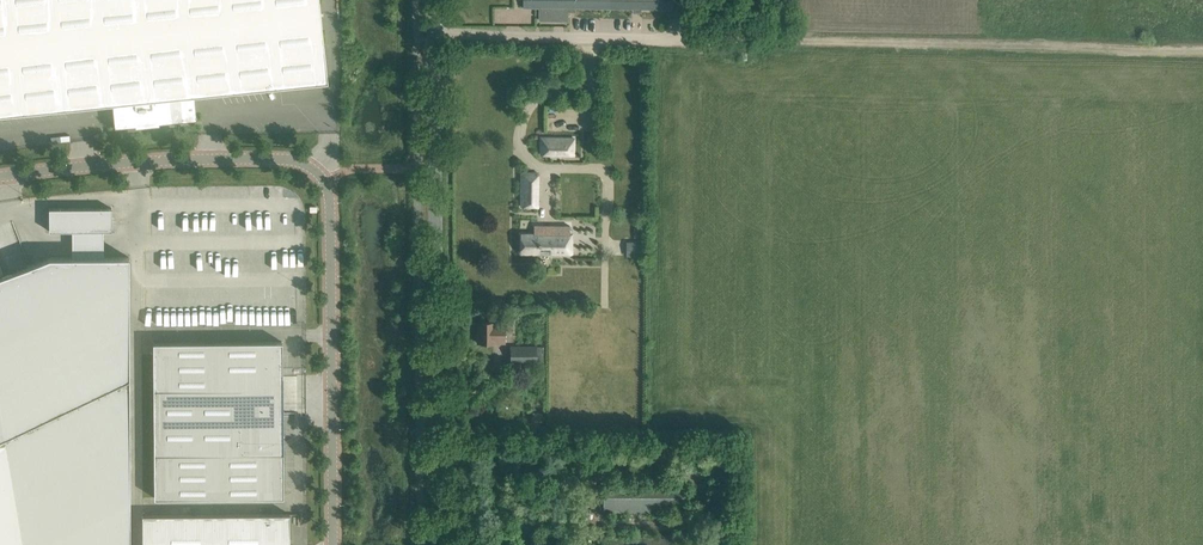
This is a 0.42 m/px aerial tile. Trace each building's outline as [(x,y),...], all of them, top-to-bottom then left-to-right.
[(158,124),(160,124),(159,120),(195,117),(195,119),(197,118),(194,95),(328,81),(319,0),(0,0),(0,114),(112,103),(115,127),(117,126),(116,125),(135,123),(136,127),(137,126),(137,125),(158,123),(158,124)] [(524,6),(540,7),(540,20),(568,20),(568,7),(608,8),(608,13),(661,13),(661,15),(667,15),(667,8),(673,8),(673,0),(524,0),(524,6)] [(574,156),(574,138),(541,137),(540,155),(574,156)] [(520,172),(520,206),(538,206),(538,172),(520,172)] [(49,208),(49,231),(112,231),(112,208),(49,208)] [(534,232),(520,232),(520,254),(572,254),(572,234),(570,234),(570,225),(534,225),(534,232)] [(626,241),(626,256),(640,256),(640,241),(626,241)] [(129,257),(50,257),(0,276),(0,544),(131,544),(129,257)] [(477,321),(477,342),(489,342),(505,342),(505,322),(489,322),(477,321)] [(283,376),(282,341),(153,342),(155,498),(284,497),(283,452),(283,426),(284,426),(283,376)] [(536,345),(536,346),(511,346),(511,363),(536,363),(543,363),(543,345),(536,345)] [(533,412),(532,422),(541,423),(542,414),(533,412)] [(143,544),(290,544),(290,514),(143,515),(143,544)]
